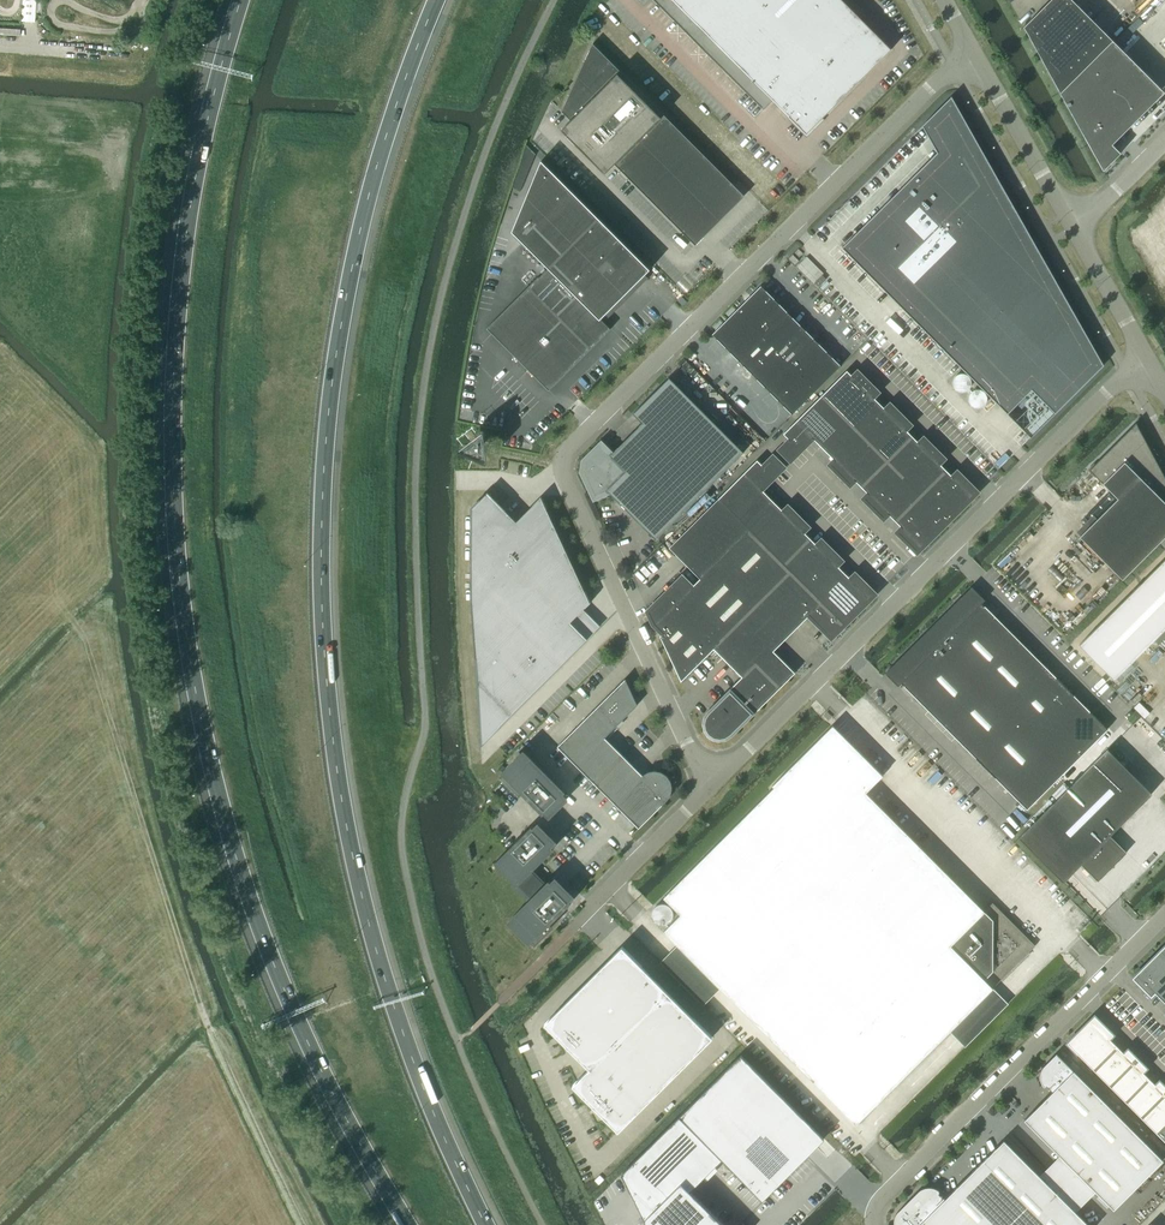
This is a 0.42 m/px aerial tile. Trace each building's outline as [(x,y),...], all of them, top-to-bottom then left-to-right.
[(21,22),(35,22),(36,0),(22,0),(21,22)] [(807,133),(891,49),(842,0),(673,0),(807,133)] [(1060,93),(1113,41),(1072,0),(1051,0),(1024,27),(1060,93)] [(1119,47),(1113,41),(1060,93),(1065,102),(1103,171),(1121,153),(1112,144),(1164,92),(1119,47)] [(615,164),(685,234),(734,185),(593,44),(563,112),(571,120),(562,130),(605,173),(615,164)] [(1031,437),(1104,365),(951,97),(922,126),(937,152),(842,247),(1031,437)] [(487,328),(549,390),(611,328),(601,318),(650,269),(542,160),(513,231),(548,267),(539,277),(539,276),(487,328)] [(793,254),(789,258),(795,265),(799,261),(793,254)] [(792,414),(841,366),(761,285),(712,334),(792,414)] [(682,297),(678,301),(683,306),(687,302),(682,297)] [(858,373),(854,377),(847,370),(783,433),(790,440),(781,449),(791,459),(813,437),(835,460),(831,464),(850,483),(854,479),(869,494),(865,498),(884,517),(888,513),(902,528),(898,532),(917,551),(976,492),(957,472),(953,477),(939,462),(943,458),(924,439),(920,443),(905,428),(909,424),(890,405),(886,409),(873,396),(877,392),(858,373)] [(699,496),(744,452),(669,377),(633,413),(643,423),(634,431),(611,454),(602,445),(586,461),(584,471),(595,496),(607,490),(653,536),(656,539),(660,536),(699,496)] [(1136,422),(1089,469),(1117,497),(1080,537),(1122,579),(1164,536),(1164,501),(1164,500),(1164,499),(1164,476),(1136,422)] [(732,736),(757,710),(795,672),(773,650),(810,614),(831,636),(874,594),(855,574),(851,579),(837,564),(841,560),(822,541),(818,545),(803,530),(807,526),(788,507),(784,511),(761,489),(783,467),(773,457),(764,466),(757,460),(719,498),(749,528),(703,575),(691,586),(682,577),(649,611),(654,623),(664,632),(660,635),(681,681),(714,648),(742,676),(707,711),(706,713),(705,714),(704,715),(704,716),(703,717),(703,719),(703,720),(703,721),(703,722),(703,724),(703,725),(703,726),(703,728),(704,729),(704,730),(705,731),(705,732),(706,733),(707,734),(708,735),(709,736),(710,737),(711,738),(713,739),(716,740),(717,740),(718,740),(721,740),(722,740),(724,740),(726,739),(728,738),(731,737),(732,736)] [(486,491),(471,508),(471,600),(481,747),(580,648),(563,630),(590,602),(541,496),(517,521),(486,491)] [(1079,644),(1115,679),(1164,628),(1164,559),(1079,644)] [(888,669),(902,683),(1027,809),(1108,729),(985,605),(985,606),(969,589),(888,669)] [(605,737),(637,704),(628,695),(632,692),(625,678),(558,746),(639,828),(668,799),(671,794),(672,789),(671,783),(669,778),(666,774),(661,771),(656,770),(651,770),(646,772),(642,775),(605,737)] [(663,931),(856,1124),(950,1031),(1027,954),(1027,937),(992,902),(984,910),(866,792),(883,775),(833,725),(773,785),(774,787),(664,897),(681,914),(663,931)] [(1063,881),(1081,864),(1098,880),(1127,852),(1110,835),(1152,793),(1108,749),(1019,837),(1063,881)] [(512,764),(500,777),(518,795),(521,792),(543,814),(545,812),(548,816),(555,809),(552,806),(556,801),(560,804),(567,797),(564,793),(565,792),(528,754),(515,767),(512,764)] [(508,849),(494,863),(516,885),(517,885),(530,898),(512,917),(524,929),(520,932),(534,946),(553,926),(550,923),(555,918),(571,902),(570,901),(573,898),(565,890),(562,893),(558,889),(561,886),(553,878),(550,881),(549,880),(546,883),(532,870),(554,848),(552,846),(555,844),(547,836),(545,839),(540,834),(543,832),(535,824),(533,827),(532,825),(508,849)] [(612,855),(617,851),(610,844),(606,849),(612,855)] [(1132,978),(1151,997),(1155,993),(1164,1003),(1164,945),(1132,978)] [(622,946),(544,1023),(589,1068),(572,1085),(618,1131),(713,1037),(622,946)] [(1159,1080),(1155,1084),(1143,1072),(1147,1068),(1128,1048),(1124,1052),(1110,1038),(1114,1034),(1095,1015),(1066,1042),(1164,1144),(1164,1086),(1159,1080)] [(1024,1119),(1114,1209),(1163,1160),(1056,1053),(1043,1066),(1042,1067),(1042,1068),(1041,1070),(1041,1071),(1040,1072),(1040,1073),(1040,1074),(1040,1076),(1040,1077),(1040,1078),(1040,1079),(1040,1080),(1041,1082),(1041,1083),(1042,1084),(1043,1085),(1043,1086),(1044,1086),(1045,1086),(1046,1086),(1046,1085),(1052,1091),(1024,1119)] [(621,1174),(647,1224),(724,1224),(690,1191),(722,1159),(762,1200),(824,1138),(741,1055),(621,1174)] [(1004,1139),(944,1199),(938,1193),(939,1193),(939,1192),(939,1191),(939,1190),(938,1190),(937,1189),(935,1188),(933,1187),(930,1187),(929,1187),(927,1187),(926,1187),(924,1187),(922,1188),(920,1189),(918,1191),(897,1211),(897,1212),(896,1213),(895,1216),(894,1218),(894,1219),(894,1220),(894,1222),(894,1223),(894,1224),(1089,1224),(1004,1139)]
